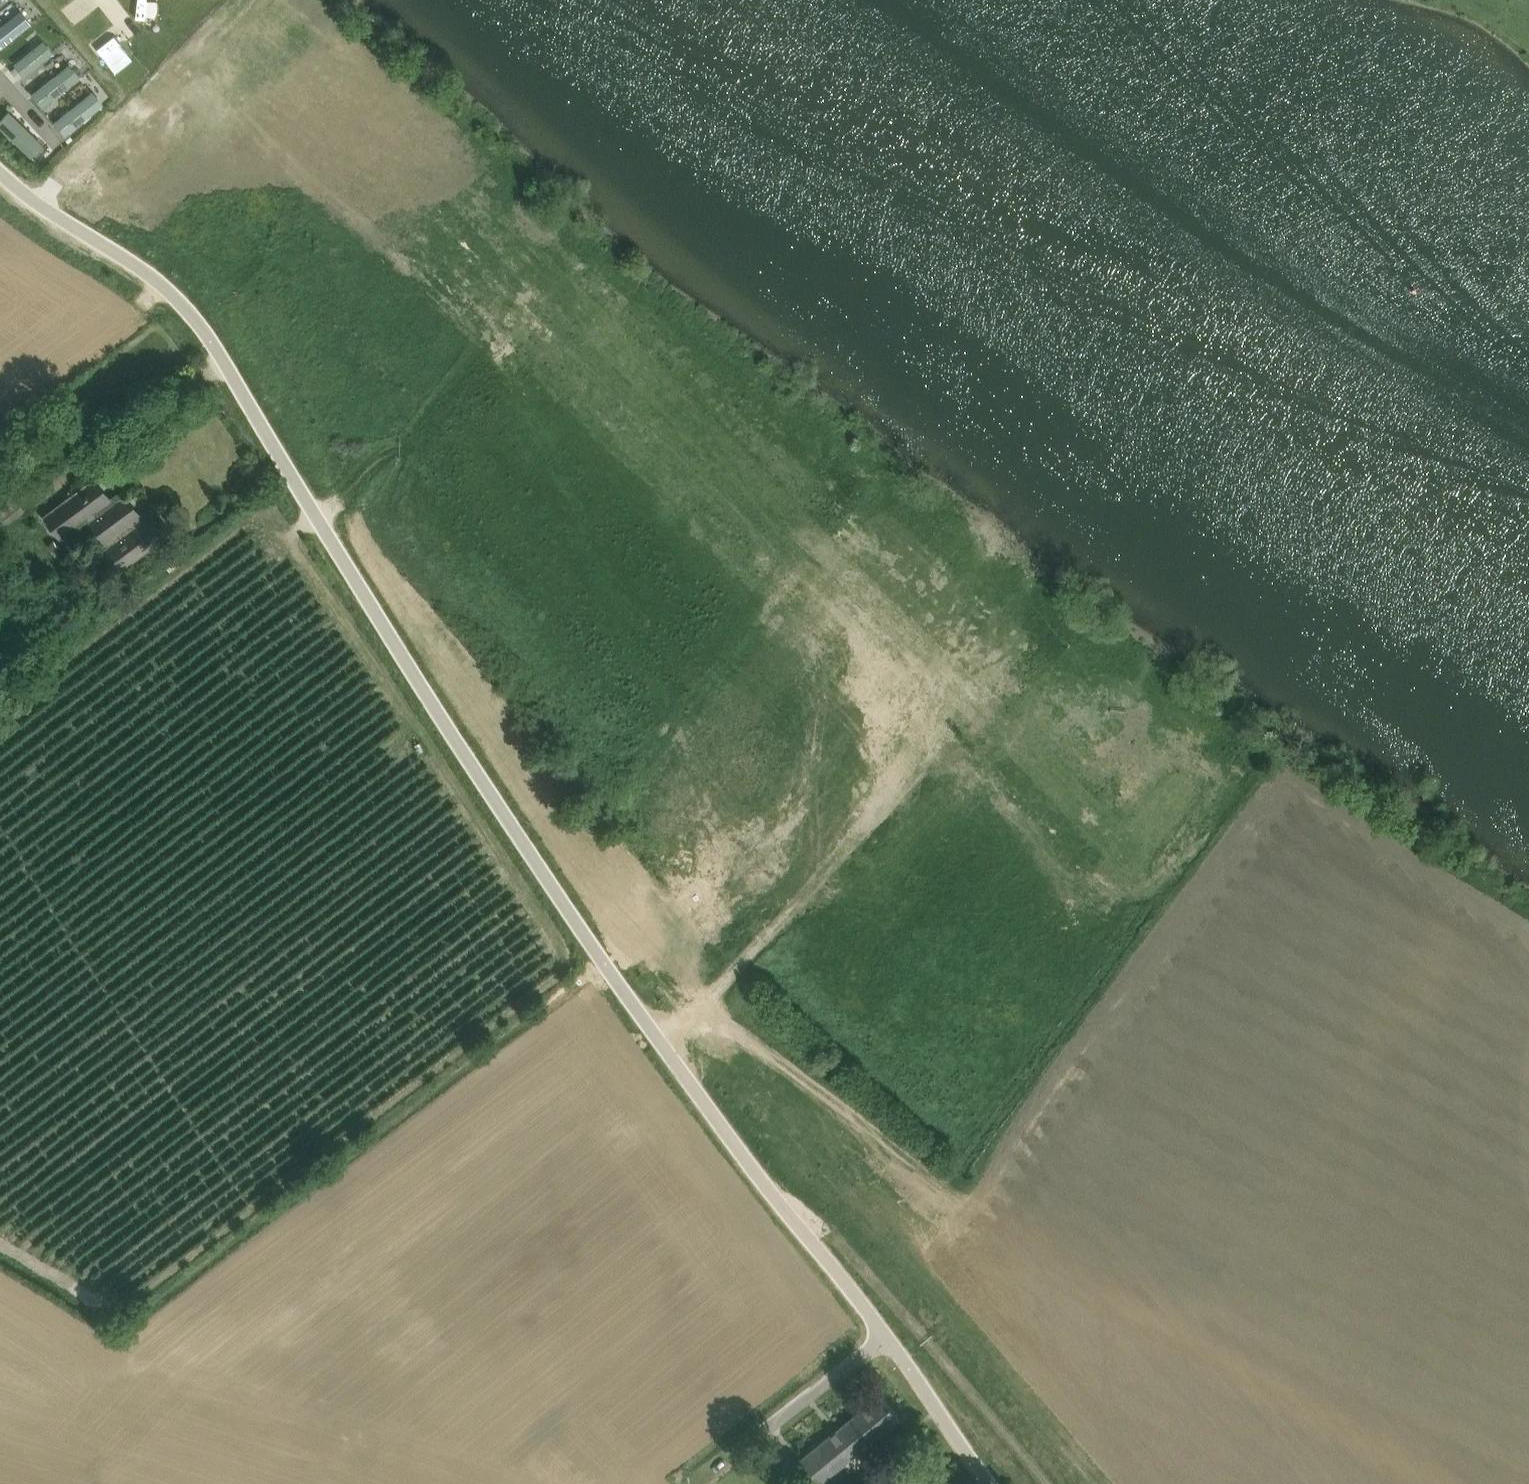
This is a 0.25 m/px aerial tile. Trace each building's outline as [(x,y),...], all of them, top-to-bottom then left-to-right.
[(0,25),(0,47),(31,23),(20,9),(0,25)] [(44,40),(13,62),(23,75),(54,53),(44,40)] [(45,106),(79,75),(66,61),(32,92),(45,106)] [(54,120),(66,134),(102,103),(90,89),(54,120)] [(44,142),(8,109),(0,118),(0,127),(31,156),(44,142)] [(96,478),(80,490),(43,518),(58,538),(87,517),(108,546),(101,552),(115,572),(172,531),(171,530),(168,532),(154,514),(158,511),(157,510),(142,522),(138,517),(142,514),(141,513),(137,516),(124,497),(127,495),(126,494),(111,505),(108,500),(111,498),(111,497),(107,499),(104,496),(93,481),(97,479),(96,478)] [(899,1417),(880,1394),(839,1427),(849,1442),(855,1452),(899,1417)] [(849,1442),(839,1427),(801,1457),(820,1480),(855,1452),(849,1442)]
